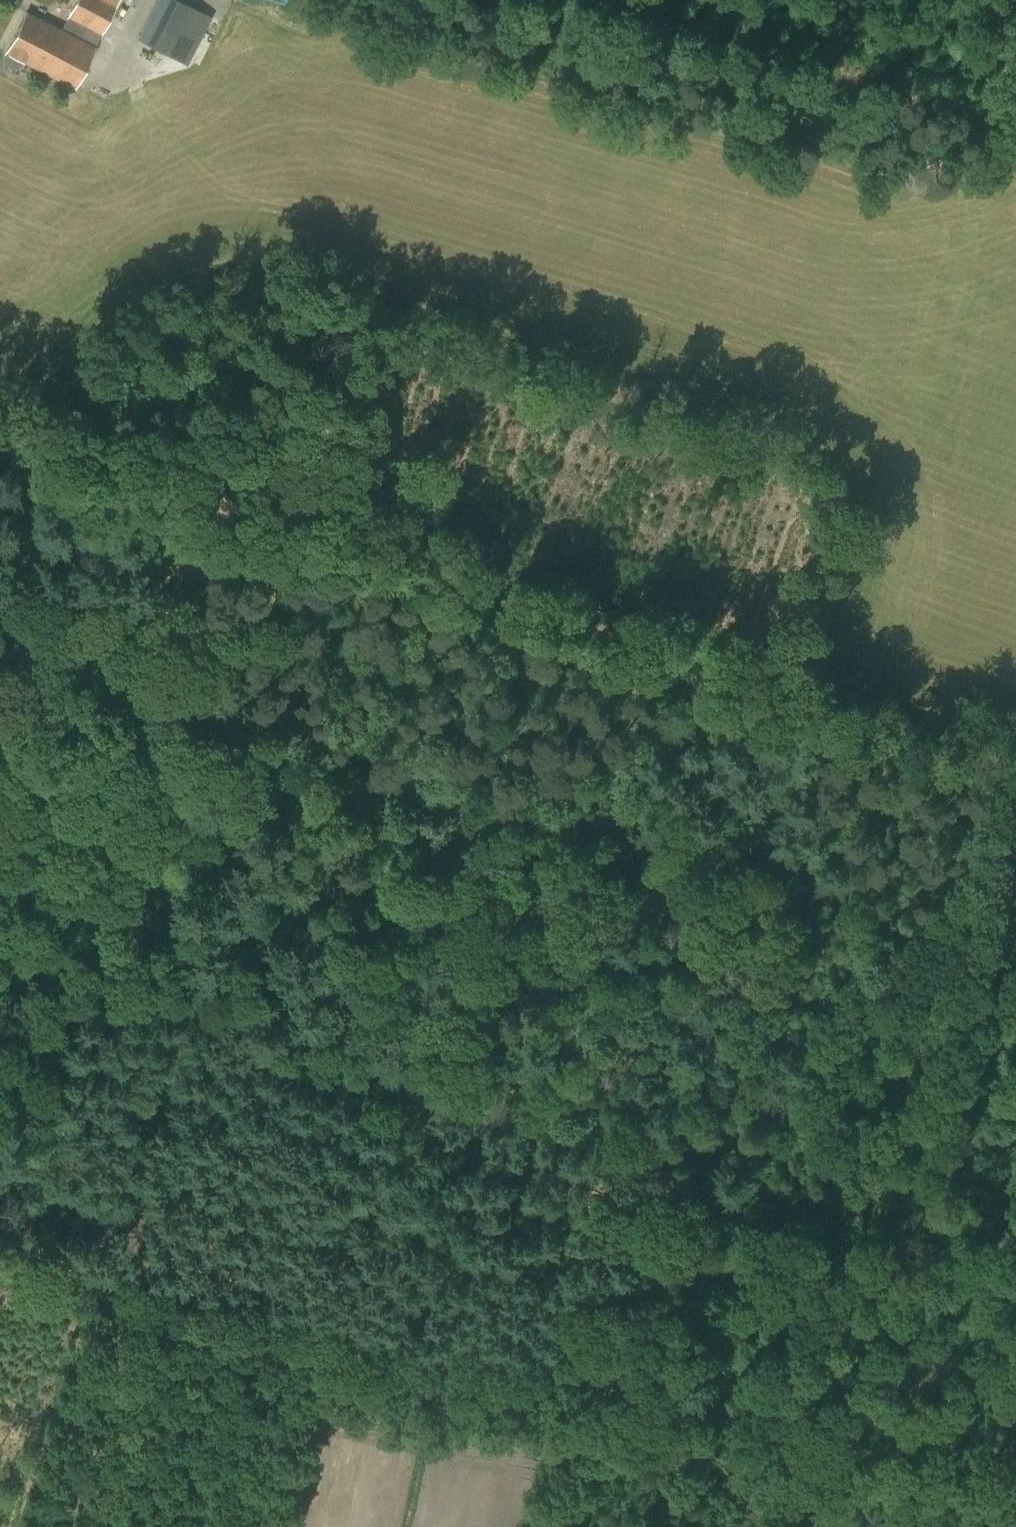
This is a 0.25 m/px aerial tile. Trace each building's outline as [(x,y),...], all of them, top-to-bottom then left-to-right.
[(23,60),(75,87),(95,46),(79,38),(85,27),(101,35),(115,7),(119,0),(76,0),(68,16),(62,30),(26,12),(6,52),(7,53),(4,58),(6,63),(15,68),(20,66),(23,60)] [(211,17),(179,0),(157,0),(138,38),(187,64),(211,17)]
